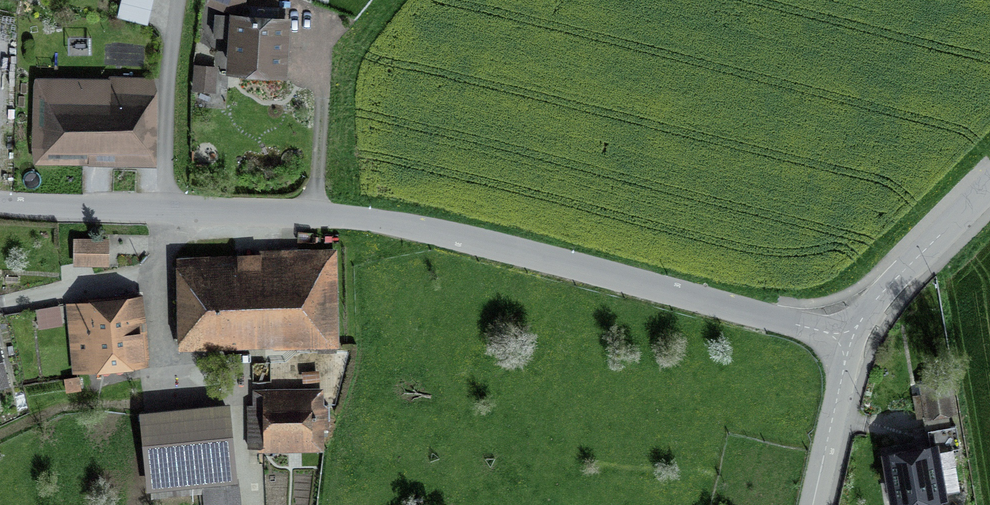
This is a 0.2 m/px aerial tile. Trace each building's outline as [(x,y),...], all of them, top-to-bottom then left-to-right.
[(212,9),(247,21),(254,0),(215,0),(212,9)] [(247,21),(236,19),(233,75),(294,78),(297,22),(247,21)] [(221,71),(198,70),(196,97),(220,99),(221,71)] [(161,83),(38,84),(39,169),(162,168),(161,83)] [(118,241),(76,242),(77,273),(119,272),(118,241)] [(331,252),(191,253),(192,335),(332,333),(331,252)] [(141,295),(68,302),(74,368),(148,361),(141,295)] [(0,337),(0,391),(13,388),(1,337),(0,337)] [(946,381),(924,385),(930,416),(952,411),(946,381)] [(320,397),(263,399),(264,450),(322,449),(320,397)] [(144,416),(150,474),(204,468),(207,504),(240,504),(229,407),(144,416)] [(891,455),(900,504),(904,504),(958,495),(952,460),(961,458),(955,428),(928,433),(930,447),(891,455)]
